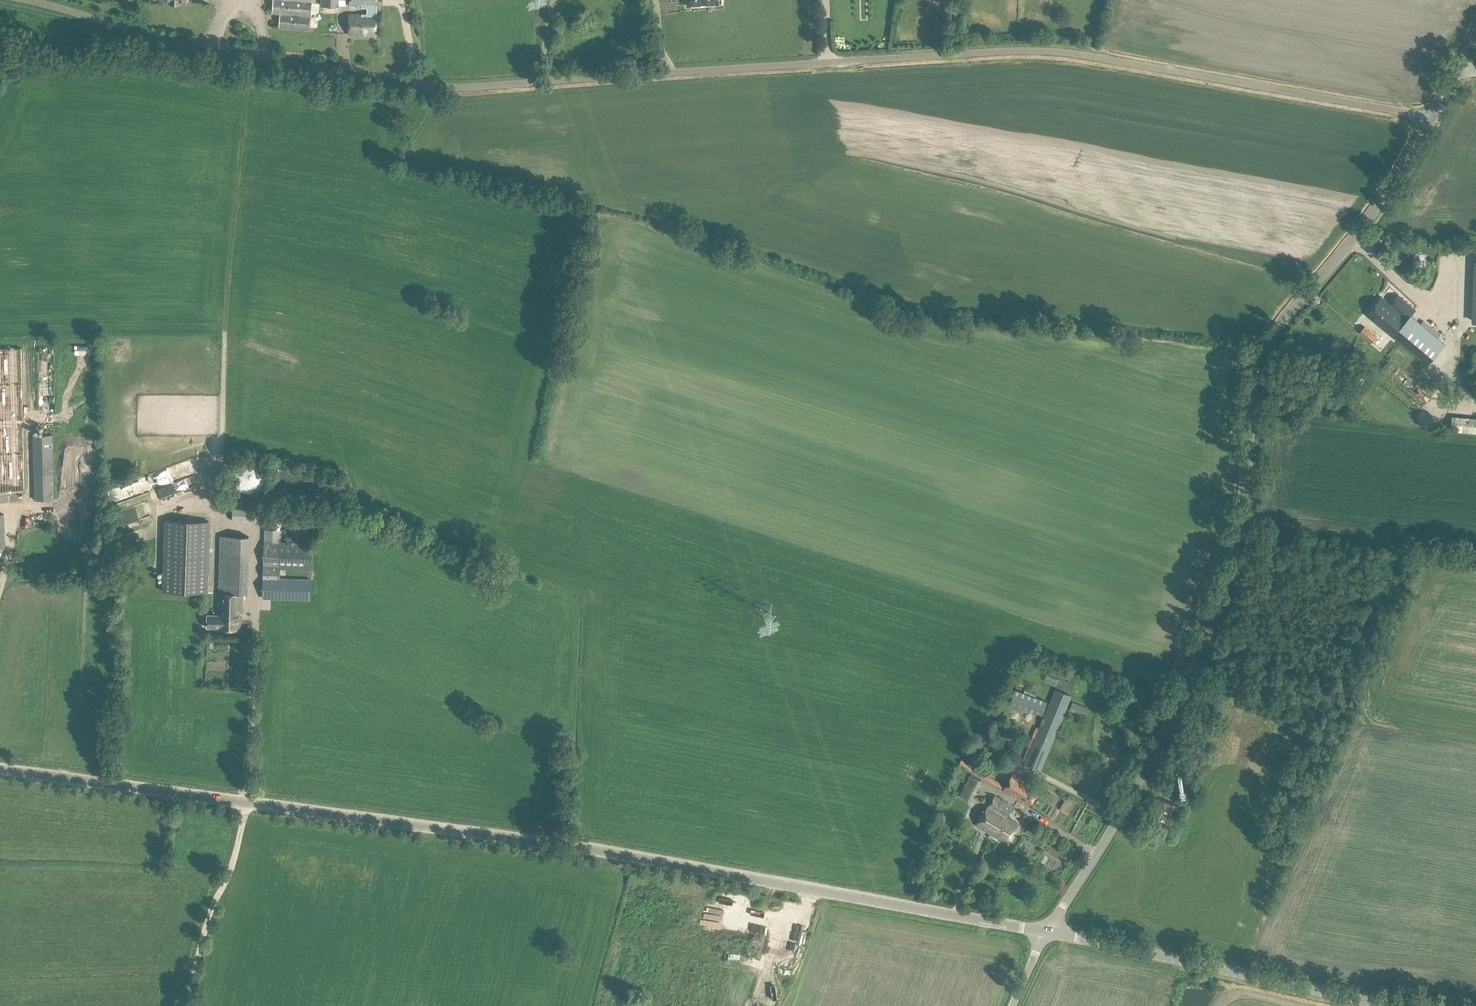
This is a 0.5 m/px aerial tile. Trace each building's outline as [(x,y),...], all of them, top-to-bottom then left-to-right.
[(376,34),(377,0),(351,0),(351,5),(363,5),(363,7),(368,7),(368,15),(350,15),(350,34),(376,34)] [(309,5),(274,3),(274,10),(309,12),(309,5)] [(309,27),(309,17),(295,17),(295,18),(279,18),(278,27),(309,27)] [(1391,304),(1382,297),(1367,315),(1385,330),(1394,338),(1413,315),(1417,310),(1399,295),(1391,304)] [(1413,315),(1394,338),(1427,366),(1447,343),(1413,315)] [(1366,327),(1361,332),(1372,343),(1378,337),(1366,327)] [(24,488),(21,347),(0,347),(0,499),(8,499),(7,489),(24,488)] [(54,369),(41,370),(42,405),(55,404),(54,369)] [(1475,389),(1475,373),(1470,372),(1468,388),(1475,389)] [(33,435),(34,500),(54,500),(53,435),(33,435)] [(234,481),(236,483),(237,486),(239,488),(241,490),(244,491),(247,492),(250,493),(253,493),(256,493),(258,492),(261,491),(263,489),(266,487),(267,485),(269,482),(270,479),(270,476),(270,473),(270,470),(269,468),(267,465),(266,463),(263,460),(261,459),(258,458),(255,457),(253,456),(250,457),(247,457),(244,458),(241,460),(239,462),(237,464),(236,466),(234,469),(234,472),(233,475),(234,478),(234,481)] [(230,519),(250,518),(249,502),(229,503),(230,519)] [(120,510),(114,513),(119,524),(125,521),(120,510)] [(293,519),(292,533),(315,534),(316,520),(293,519)] [(207,592),(208,552),(209,521),(165,520),(164,592),(207,592)] [(281,543),(281,540),(281,530),(265,529),(262,599),(310,600),(311,580),(280,579),(280,569),(312,570),(312,544),(281,543)] [(218,593),(219,593),(219,615),(208,615),(207,628),(241,629),(242,593),(249,594),(250,536),(220,536),(218,593)] [(1010,703),(1042,715),(1047,701),(1015,689),(1010,703)] [(1025,763),(1041,770),(1072,696),(1056,690),(1025,763)] [(1003,790),(1029,806),(1039,790),(1013,774),(1003,790)] [(983,781),(972,775),(959,795),(970,802),(983,781)] [(996,795),(989,806),(977,825),(990,833),(1002,814),(999,812),(1005,801),(996,795)] [(1161,798),(1150,823),(1168,830),(1178,805),(1161,798)] [(1002,814),(990,833),(1006,843),(1018,824),(1008,818),(1015,807),(1005,801),(999,812),(1002,814)]
